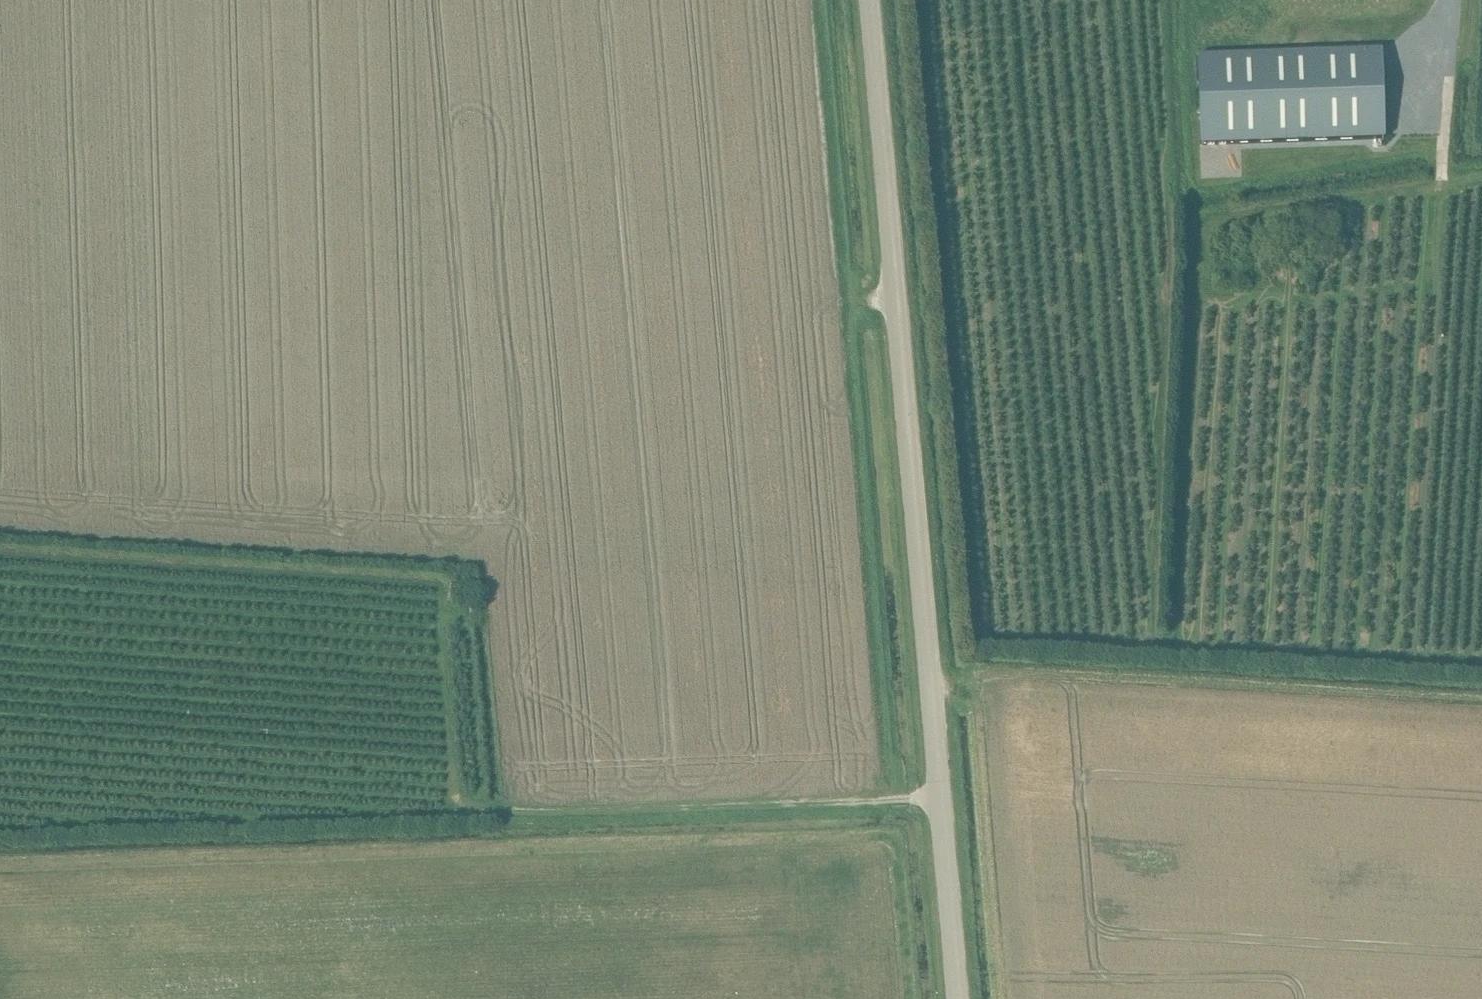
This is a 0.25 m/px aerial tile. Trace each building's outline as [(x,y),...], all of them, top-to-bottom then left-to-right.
[(1198,150),(1382,143),(1379,55),(1195,61),(1198,150)] [(470,595),(470,579),(458,579),(458,595),(470,595)]
